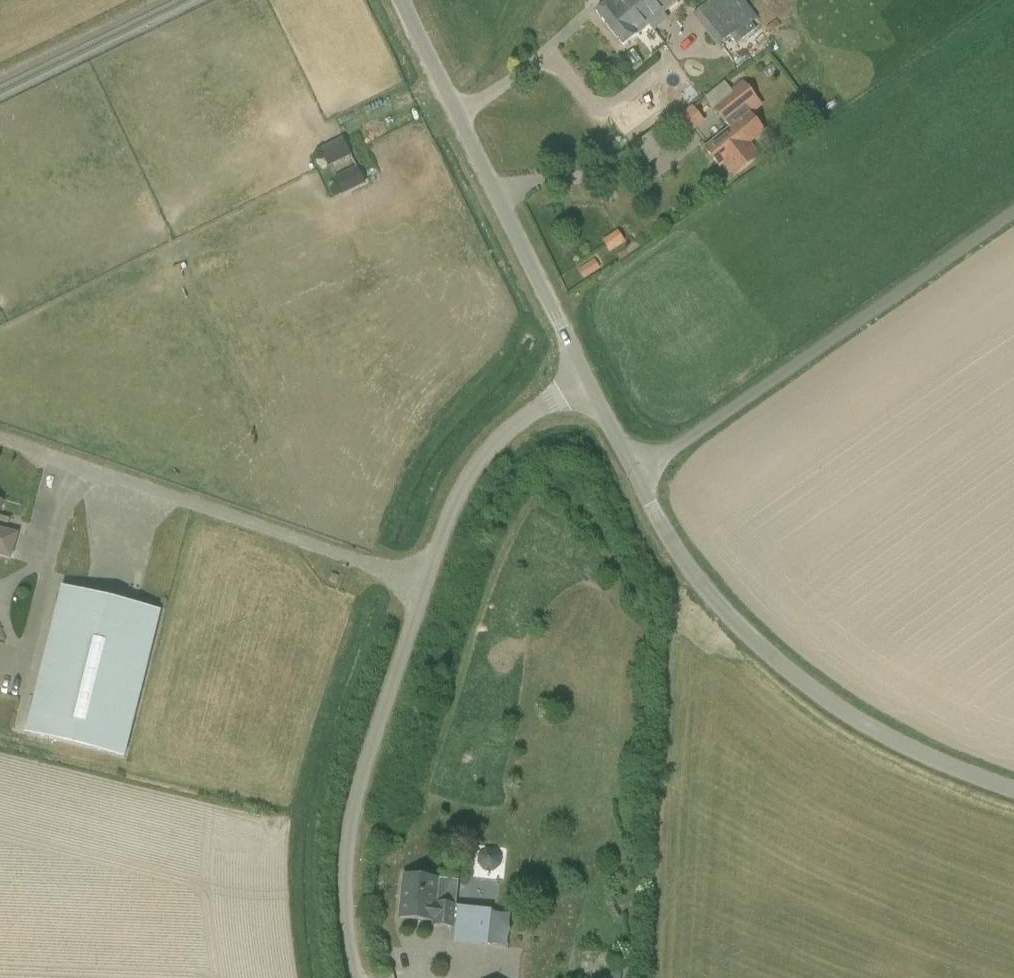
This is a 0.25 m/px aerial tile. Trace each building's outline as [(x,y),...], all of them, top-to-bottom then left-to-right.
[(650,25),(641,13),(641,11),(633,0),(614,0),(598,12),(624,45),(650,25)] [(641,11),(641,13),(650,25),(682,0),(633,0),(641,11)] [(718,0),(713,0),(693,16),(718,47),(741,29),(718,0)] [(765,132),(751,115),(763,105),(742,79),(731,88),(726,81),(705,98),(730,129),(705,149),(720,168),(725,163),(736,176),(759,157),(749,145),(765,132)] [(693,108),(674,124),(684,137),(703,122),(693,108)] [(333,164),(357,153),(349,136),(325,148),(333,164)] [(350,192),(371,178),(360,163),(340,177),(350,192)] [(636,243),(625,227),(603,241),(614,257),(636,243)] [(0,530),(0,554),(12,557),(18,535),(0,530)] [(26,733),(125,757),(161,612),(62,587),(26,733)] [(479,854),(478,864),(484,871),(493,872),(500,866),(501,857),(496,850),(486,849),(479,854)] [(458,904),(437,902),(439,879),(405,876),(401,918),(433,921),(432,926),(501,933),(503,916),(457,911),(458,904)]
